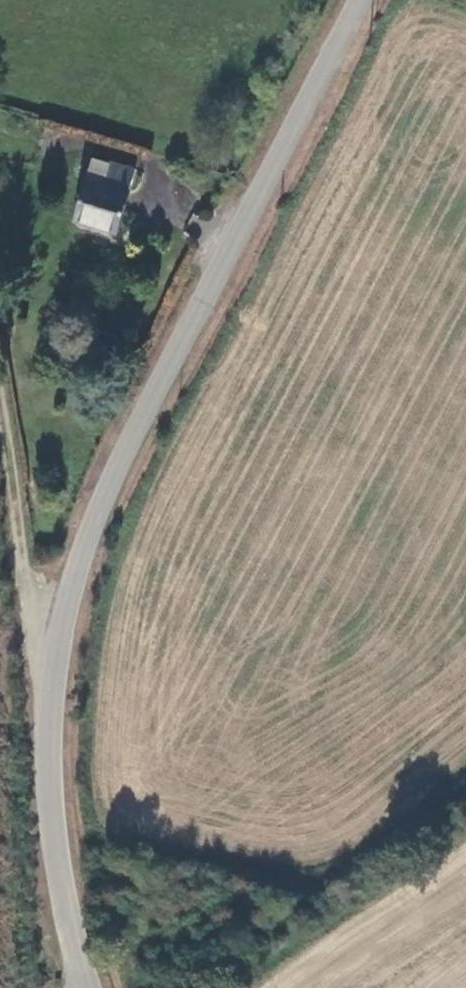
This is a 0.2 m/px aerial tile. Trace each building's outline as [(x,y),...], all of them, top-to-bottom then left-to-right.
[(133,169),(92,156),(74,215),(90,221),(89,224),(114,232),(133,169)]
